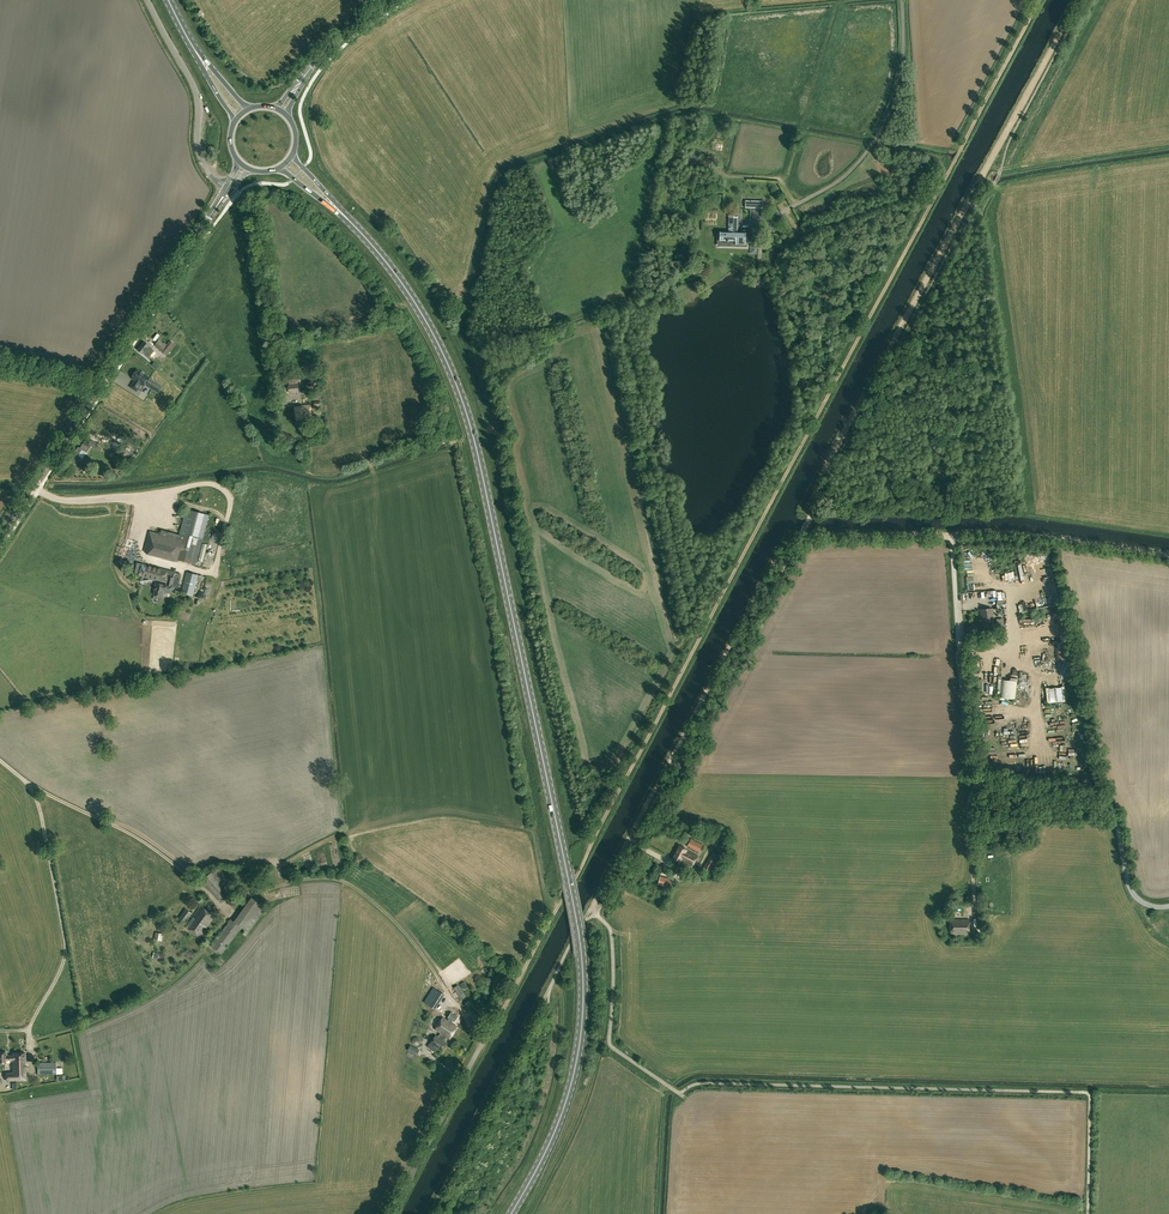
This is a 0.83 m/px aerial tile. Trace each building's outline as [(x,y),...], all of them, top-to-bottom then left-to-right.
[(686,160),(699,162),(701,153),(687,151),(686,160)] [(690,173),(696,175),(698,168),(692,166),(690,173)] [(746,242),(747,242),(749,242),(751,240),(752,238),(752,236),(752,234),(750,232),(749,231),(747,230),(746,230),(744,230),(742,231),(740,233),(738,233),(738,216),(729,216),(729,227),(731,227),(731,232),(720,232),(720,240),(736,240),(735,244),(746,244),(746,242)] [(754,248),(753,256),(762,257),(762,248),(754,248)] [(159,339),(154,345),(165,354),(174,344),(168,340),(166,343),(165,342),(164,343),(159,339)] [(156,355),(153,352),(154,351),(149,346),(144,342),(137,350),(142,354),(143,353),(148,358),(150,356),(153,358),(156,355)] [(134,374),(132,378),(135,380),(134,382),(131,387),(137,391),(141,384),(143,385),(149,377),(145,374),(144,373),(142,372),(141,372),(137,370),(135,371),(134,373),(134,374)] [(149,379),(145,385),(158,394),(149,379)] [(288,385),(289,392),(299,391),(298,384),(288,385)] [(312,417),(310,405),(295,408),(296,420),(312,417)] [(115,439),(111,448),(120,452),(124,444),(115,439)] [(79,449),(85,452),(87,452),(89,449),(88,448),(88,447),(83,444),(79,449)] [(205,530),(204,530),(208,515),(187,509),(180,535),(161,530),(160,534),(150,531),(145,551),(148,552),(148,555),(172,561),(173,558),(196,564),(205,530)] [(175,572),(170,571),(167,570),(147,565),(144,577),(164,582),(165,577),(168,578),(166,586),(155,583),(154,589),(155,589),(153,595),(162,597),(164,592),(169,593),(171,586),(178,588),(180,580),(174,578),(175,572)] [(181,593),(193,596),(198,575),(187,572),(181,593)] [(981,609),(982,626),(993,625),(992,608),(981,609)] [(1008,634),(993,634),(993,644),(996,644),(996,641),(1008,641),(1008,634)] [(1068,641),(1055,642),(1057,660),(1069,659),(1068,641)] [(1002,679),(1001,697),(1014,698),(1015,680),(1002,679)] [(1066,686),(1048,688),(1050,707),(1053,706),(1053,704),(1068,702),(1066,686)] [(691,838),(687,846),(698,852),(702,845),(691,838)] [(687,850),(680,846),(673,858),(680,862),(681,861),(692,867),(698,857),(687,851),(687,850)] [(702,869),(710,873),(716,864),(713,863),(717,856),(711,852),(702,869)] [(217,867),(202,880),(221,903),(236,890),(217,867)] [(663,878),(662,884),(669,886),(670,879),(663,878)] [(257,894),(254,899),(251,897),(234,922),(231,920),(212,946),(222,954),(241,927),(244,930),(242,933),(246,937),(266,908),(260,904),(264,900),(257,894)] [(201,906),(185,928),(200,938),(206,929),(205,929),(215,916),(201,906)] [(191,914),(185,909),(176,921),(183,926),(191,914)] [(951,920),(951,933),(968,934),(969,920),(951,920)] [(163,934),(155,932),(154,940),(162,941),(163,934)] [(153,952),(152,958),(164,960),(165,954),(153,952)] [(456,988),(462,997),(465,995),(460,986),(456,988)] [(431,990),(430,999),(434,999),(433,1008),(438,1009),(442,988),(436,987),(435,990),(431,990)] [(450,1006),(444,1015),(448,1018),(447,1020),(443,1018),(435,1029),(440,1033),(439,1035),(442,1037),(442,1036),(446,1038),(447,1037),(450,1039),(457,1028),(452,1024),(459,1012),(450,1006)] [(444,1041),(446,1038),(442,1036),(442,1037),(439,1035),(438,1037),(435,1036),(430,1043),(440,1050),(446,1043),(444,1041)] [(19,1081),(26,1081),(26,1053),(13,1053),(13,1056),(6,1056),(6,1052),(0,1052),(0,1064),(7,1063),(7,1061),(13,1061),(13,1073),(6,1073),(6,1081),(19,1081)] [(38,1074),(57,1074),(62,1074),(62,1068),(57,1068),(57,1063),(38,1063),(38,1074)]
